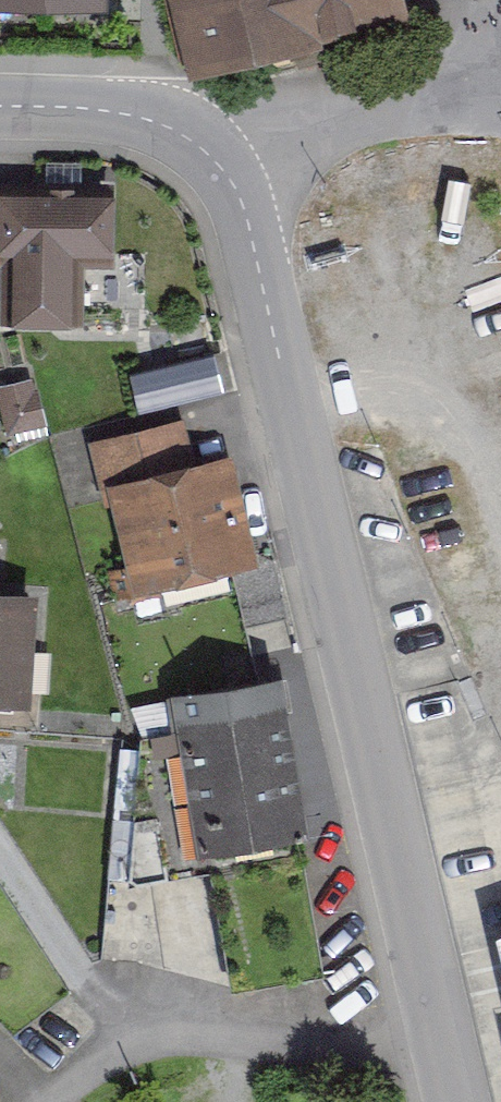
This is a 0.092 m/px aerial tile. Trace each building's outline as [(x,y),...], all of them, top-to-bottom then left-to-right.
[(405,0),(173,0),(190,77),(411,28),(405,0)] [(122,312),(123,194),(2,193),(1,311),(122,312)] [(143,400),(229,382),(221,346),(136,364),(143,400)] [(263,569),(236,456),(107,487),(133,599),(263,569)] [(22,704),(32,598),(0,595),(0,702),(22,704)] [(311,832),(285,671),(172,690),(198,850),(311,832)]
